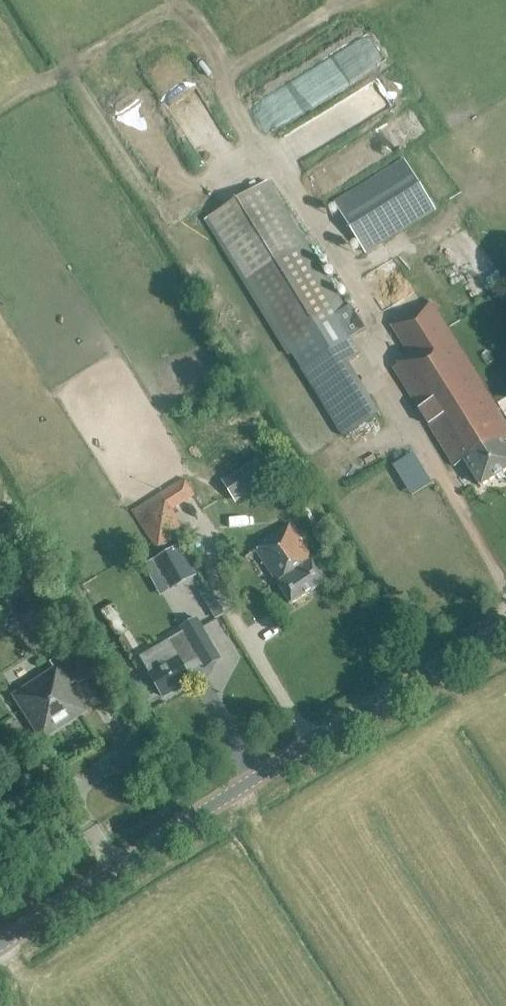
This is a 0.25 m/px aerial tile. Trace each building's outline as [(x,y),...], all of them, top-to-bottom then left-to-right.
[(358,45),(279,82),(296,117),(383,76),(375,60),(378,59),(366,34),(355,39),(358,45)] [(111,75),(165,170),(188,157),(134,62),(111,75)] [(387,133),(391,139),(419,122),(402,94),(345,129),(359,150),(387,133)] [(364,253),(433,210),(402,161),(334,204),(364,253)] [(356,353),(347,340),(362,331),(348,308),(342,311),(263,184),(208,218),(309,382),(356,353)] [(472,249),(460,256),(449,237),(437,244),(453,273),(466,265),(477,285),(505,269),(480,223),(463,232),(472,249)] [(431,302),(392,326),(411,357),(394,368),(455,467),(465,461),(481,487),(505,471),(505,444),(505,443),(505,424),(431,302)] [(256,459),(223,480),(237,501),(270,480),(256,459)] [(183,479),(171,487),(133,511),(157,549),(184,531),(171,511),(194,497),(183,479)] [(314,519),(307,523),(315,540),(323,536),(314,519)] [(291,605),(327,581),(290,525),(265,541),(266,544),(256,550),(291,605)] [(179,547),(157,559),(172,587),(195,575),(179,547)] [(150,674),(163,698),(192,681),(185,669),(200,659),(195,651),(210,642),(197,620),(181,629),(183,632),(167,642),(173,651),(146,667),(150,674)] [(61,654),(78,679),(93,669),(77,643),(61,654)] [(81,710),(55,670),(15,696),(41,737),(81,710)]
